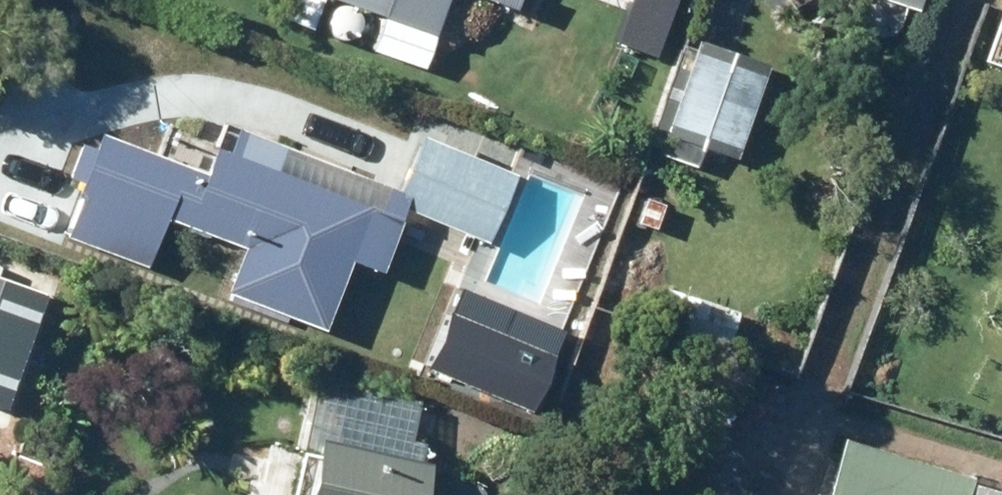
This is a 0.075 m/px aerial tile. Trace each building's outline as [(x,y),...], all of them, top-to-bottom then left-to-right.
[(346,46),(372,55),(383,26),(418,39),(432,0),(314,0),(313,1),(357,17),(346,46)] [(983,33),(1001,40),(1001,0),(995,0),(983,33)] [(681,59),(647,154),(683,167),(691,143),(721,154),(736,110),(704,98),(713,71),(681,59)] [(264,160),(215,142),(205,167),(162,151),(102,128),(94,144),(74,136),(64,165),(74,170),(72,176),(82,180),(64,231),(139,258),(158,209),(241,240),(223,284),(315,320),(342,252),(374,263),(376,257),(392,210),(374,203),(383,180),(272,137),(264,160)] [(417,129),(389,194),(481,234),(509,168),(417,129)] [(638,198),(627,224),(644,231),(655,205),(638,198)] [(502,291),(486,338),(521,350),(537,304),(502,291)] [(682,299),(667,338),(711,355),(726,315),(682,299)] [(402,468),(393,465),(399,435),(328,419),(321,449),(297,444),(286,494),(396,494),(402,468)] [(957,488),(959,481),(832,443),(816,494),(979,494),(957,488)]
